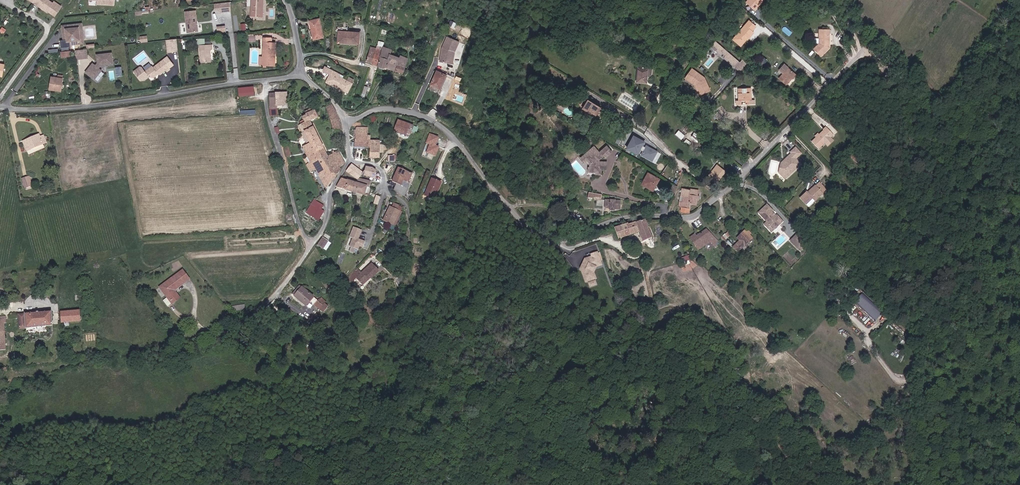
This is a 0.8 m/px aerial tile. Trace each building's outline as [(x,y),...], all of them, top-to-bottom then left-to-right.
[(33,0),(33,1),(57,16),(64,7),(57,2),(55,4),(50,0),(33,0)] [(251,7),(248,7),(247,16),(263,17),(264,0),(251,0),(251,7)] [(746,2),(755,10),(764,0),(748,0),(746,2)] [(220,12),(231,11),(231,2),(215,2),(215,9),(220,8),(220,12)] [(198,30),(196,10),(185,11),(187,31),(198,30)] [(323,37),(319,18),(309,20),(313,39),(323,37)] [(756,27),(748,21),(733,40),(741,47),(756,27)] [(84,43),(81,23),(62,25),(64,40),(67,39),(66,28),(79,27),(80,40),(70,41),(70,44),(84,43)] [(224,25),(215,26),(216,34),(225,33),(224,25)] [(70,44),(70,41),(80,40),(79,27),(66,28),(67,39),(64,40),(60,40),(61,48),(71,47),(70,44)] [(829,45),(828,27),(819,27),(819,40),(814,45),(820,52),(829,45)] [(359,42),(360,31),(338,30),(338,41),(359,42)] [(268,41),(271,41),(271,37),(264,37),(263,55),(263,64),(274,64),(274,46),(268,45),(268,41)] [(452,52),(457,43),(447,38),(441,49),(439,62),(450,64),(452,52)] [(738,59),(715,39),(710,45),(720,54),(722,52),(723,53),(722,54),(734,65),(738,59)] [(177,52),(175,40),(168,40),(165,41),(167,53),(170,53),(177,52)] [(454,53),(459,44),(457,43),(452,52),(450,64),(452,65),(454,53)] [(211,49),(211,44),(198,45),(199,62),(210,61),(210,49),(211,49)] [(365,59),(369,46),(367,45),(364,44),(361,58),(365,59)] [(371,62),(375,48),(369,46),(365,59),(371,62)] [(379,67),(384,68),(384,66),(402,72),(407,57),(401,55),(401,53),(398,52),(396,56),(393,55),(395,50),(383,46),(382,50),(377,64),(380,65),(379,67)] [(88,57),(87,48),(76,50),(77,58),(88,57)] [(377,64),(382,50),(375,48),(371,62),(377,64)] [(757,62),(759,58),(751,51),(749,55),(757,62)] [(113,63),(112,52),(97,54),(98,63),(96,65),(93,63),(86,72),(95,78),(102,70),(99,68),(101,65),(113,63)] [(147,77),(148,78),(152,78),(157,75),(159,75),(165,70),(166,72),(170,69),(173,66),(166,57),(152,68),(150,67),(144,72),(147,77)] [(799,71),(789,61),(783,66),(787,70),(782,75),(788,82),(799,71)] [(651,72),(652,65),(638,63),(637,79),(645,81),(647,72),(651,72)] [(710,89),(705,76),(693,67),(687,75),(697,82),(701,93),(710,89)] [(133,72),(139,80),(143,81),(147,77),(144,72),(140,68),(138,68),(133,72)] [(340,73),(332,69),(326,79),(326,81),(329,82),(330,81),(336,85),(337,84),(347,90),(351,83),(338,75),(340,73)] [(439,89),(445,76),(435,71),(429,85),(439,89)] [(61,90),(63,78),(52,77),(50,89),(61,90)] [(239,95),(255,95),(254,86),(239,86),(239,95)] [(660,91),(652,86),(647,93),(655,98),(660,91)] [(751,92),(751,87),(739,87),(739,99),(736,99),(736,103),(741,103),(741,98),(746,98),(746,102),(755,102),(754,98),(751,98),(748,98),(748,92),(751,92)] [(287,91),(268,92),(269,116),(287,116),(287,91)] [(655,98),(647,93),(643,100),(651,105),(655,98)] [(583,106),(589,98),(583,94),(580,99),(579,107),(595,116),(596,114),(590,110),(583,106)] [(601,106),(589,98),(583,106),(590,110),(596,114),(601,106)] [(327,106),(331,116),(337,114),(332,103),(327,106)] [(314,109),(302,116),(305,122),(310,120),(317,116),(314,109)] [(377,110),(370,114),(366,120),(369,121),(370,119),(376,121),(380,111),(377,110)] [(305,122),(304,121),(301,123),(305,131),(301,133),(307,144),(319,137),(310,120),(305,122)] [(408,126),(399,121),(394,129),(405,133),(408,126)] [(811,141),(817,147),(832,134),(826,127),(818,134),(816,136),(811,141)] [(682,139),(685,134),(679,129),(676,134),(682,139)] [(696,139),(698,136),(692,131),(689,134),(696,139)] [(47,142),(44,134),(40,136),(39,133),(23,140),(27,150),(47,142)] [(658,151),(648,144),(647,146),(644,144),(646,140),(635,134),(628,146),(639,152),(641,148),(644,150),(642,153),(653,159),(658,151)] [(426,144),(429,145),(427,153),(436,156),(439,147),(435,146),(437,139),(429,136),(426,144)] [(339,172),(338,167),(345,163),(338,151),(328,156),(319,137),(307,144),(302,146),(310,160),(314,168),(326,188),(339,172)] [(380,141),(370,141),(370,148),(370,157),(380,158),(380,141)] [(600,160),(600,158),(605,153),(607,155),(613,150),(608,144),(601,151),(595,145),(582,156),(586,160),(588,158),(592,162),(592,166),(598,166),(598,169),(598,172),(602,172),(603,167),(608,168),(608,160),(603,161),(600,160)] [(784,178),(801,162),(795,156),(801,151),(794,145),(783,157),(786,160),(784,162),(781,161),(780,169),(778,171),(784,178)] [(310,171),(314,168),(310,160),(306,163),(310,171)] [(718,166),(718,165),(715,163),(710,170),(712,172),(718,166)] [(358,179),(363,173),(351,164),(346,170),(358,179)] [(718,166),(712,172),(718,177),(723,170),(718,166)] [(405,177),(401,185),(397,183),(393,192),(404,197),(412,178),(410,177),(411,174),(399,168),(396,173),(405,177)] [(371,180),(374,173),(364,171),(363,173),(362,178),(371,180)] [(643,184),(654,189),(660,177),(658,176),(658,174),(655,173),(654,174),(649,172),(643,184)] [(393,181),(397,183),(401,185),(405,177),(396,173),(393,181)] [(31,186),(29,177),(22,178),(25,187),(31,186)] [(353,192),(355,183),(342,178),(337,187),(353,192)] [(367,186),(370,187),(371,182),(358,179),(355,183),(353,192),(364,195),(367,186)] [(811,196),(813,198),(826,187),(818,179),(807,188),(809,190),(807,191),(806,189),(805,188),(798,194),(804,201),(811,196)] [(442,184),(433,180),(427,193),(435,197),(442,184)] [(673,194),(678,184),(674,183),(669,192),(673,194)] [(696,203),(698,188),(689,187),(688,195),(683,194),(683,199),(680,198),(679,204),(682,205),(681,209),(689,210),(690,202),(696,203)] [(432,204),(435,198),(435,197),(427,193),(426,194),(425,196),(426,197),(425,201),(432,204)] [(807,204),(813,198),(811,196),(804,201),(807,204)] [(610,206),(610,208),(614,208),(615,206),(620,206),(620,198),(610,198),(610,206)] [(322,209),(324,204),(314,199),(306,213),(319,220),(325,210),(322,209)] [(771,208),(766,202),(765,204),(780,220),(781,219),(770,209),(771,208)] [(766,219),(768,221),(765,224),(770,229),(780,220),(765,204),(758,210),(766,219)] [(399,211),(390,207),(383,220),(389,224),(392,219),(394,220),(399,211)] [(651,234),(645,218),(636,221),(639,228),(641,238),(651,234)] [(636,219),(627,221),(630,231),(639,228),(636,221),(636,219)] [(625,233),(630,231),(627,221),(621,223),(625,233)] [(618,236),(625,233),(621,223),(614,225),(618,236)] [(361,229),(352,226),(348,236),(351,237),(348,246),(358,249),(359,247),(362,248),(365,241),(358,238),(361,229)] [(719,239),(706,228),(696,234),(695,232),(689,235),(698,248),(710,240),(714,243),(719,239)] [(740,239),(733,246),(738,250),(752,236),(744,229),(738,235),(737,237),(740,239)] [(801,241),(803,238),(796,231),(794,234),(801,241)] [(789,238),(796,245),(801,241),(794,234),(789,238)] [(323,249),(328,241),(323,238),(318,245),(323,249)] [(806,241),(803,238),(801,241),(797,246),(799,248),(806,241)] [(595,263),(593,260),(598,258),(599,258),(596,249),(590,251),(591,255),(586,257),(585,255),(583,256),(582,260),(579,266),(580,268),(581,267),(586,280),(595,276),(592,269),(595,263)] [(376,271),(367,262),(352,277),(359,285),(364,280),(363,279),(366,276),(368,278),(376,271)] [(167,279),(174,289),(189,278),(182,269),(167,279)] [(169,300),(175,296),(171,291),(174,289),(167,279),(159,285),(169,300)] [(304,306),(308,301),(311,297),(298,286),(291,295),(304,306)] [(875,321),(882,315),(862,294),(855,300),(875,321)] [(308,301),(318,310),(323,304),(325,302),(321,299),(316,300),(311,297),(308,301)] [(327,308),(323,304),(318,310),(322,314),(327,308)] [(19,327),(52,324),(50,309),(24,312),(24,314),(18,314),(19,327)] [(60,311),(60,321),(79,319),(78,309),(60,311)]
